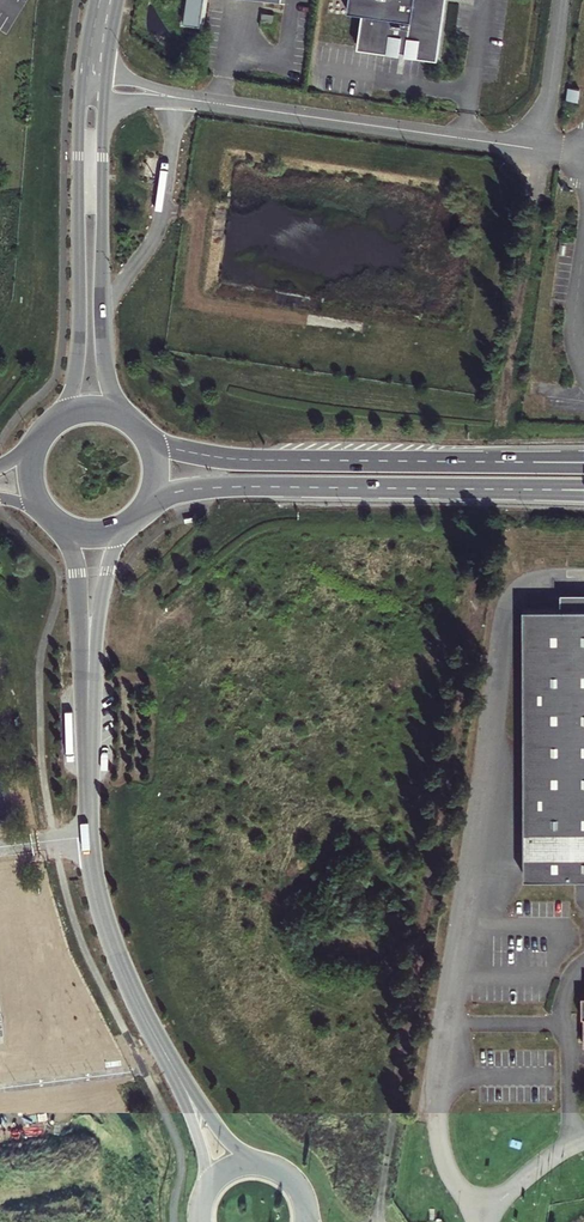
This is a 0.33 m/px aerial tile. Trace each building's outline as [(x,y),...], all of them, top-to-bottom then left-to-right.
[(184,22),(201,24),(204,0),(187,0),(184,22)] [(360,48),(403,54),(403,51),(410,52),(409,55),(442,60),(451,0),(351,0),(349,13),(365,15),(360,48)] [(582,98),(571,96),(569,109),(580,110),(582,98)] [(528,614),(528,882),(583,882),(583,614),(528,614)]
